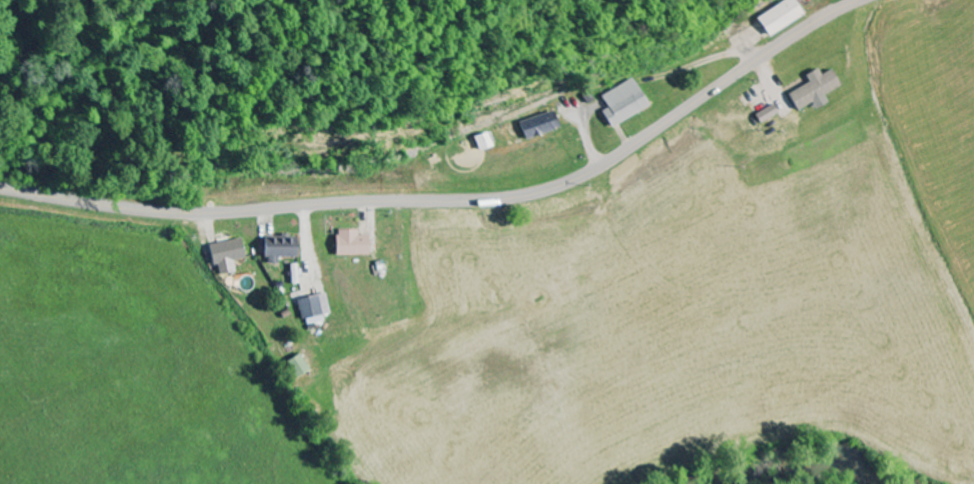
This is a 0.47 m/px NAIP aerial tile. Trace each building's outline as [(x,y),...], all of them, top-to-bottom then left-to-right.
[(794,0),(792,0),(757,17),(766,36),(803,19),(794,0)] [(830,70),(819,76),(816,70),(803,76),(807,84),(786,94),(795,112),(810,104),(814,110),(827,104),(823,95),(838,87),(830,70)] [(649,110),(635,80),(601,96),(607,109),(601,112),(609,128),(649,110)] [(777,116),(773,106),(754,114),(758,124),(777,116)] [(560,131),(555,113),(519,121),(524,139),(560,131)] [(474,137),(477,151),(491,148),(489,134),(474,137)] [(356,231),(334,231),(334,256),(366,257),(367,237),(356,236),(356,231)] [(295,259),(296,238),(263,237),(262,264),(275,265),(275,259),(295,259)] [(206,246),(210,267),(215,267),(217,276),(233,273),(231,262),(243,260),(239,240),(206,246)] [(321,317),(329,315),(324,294),(297,301),(303,328),(323,323),(321,317)] [(284,362),(293,380),(307,372),(298,355),(284,362)]
